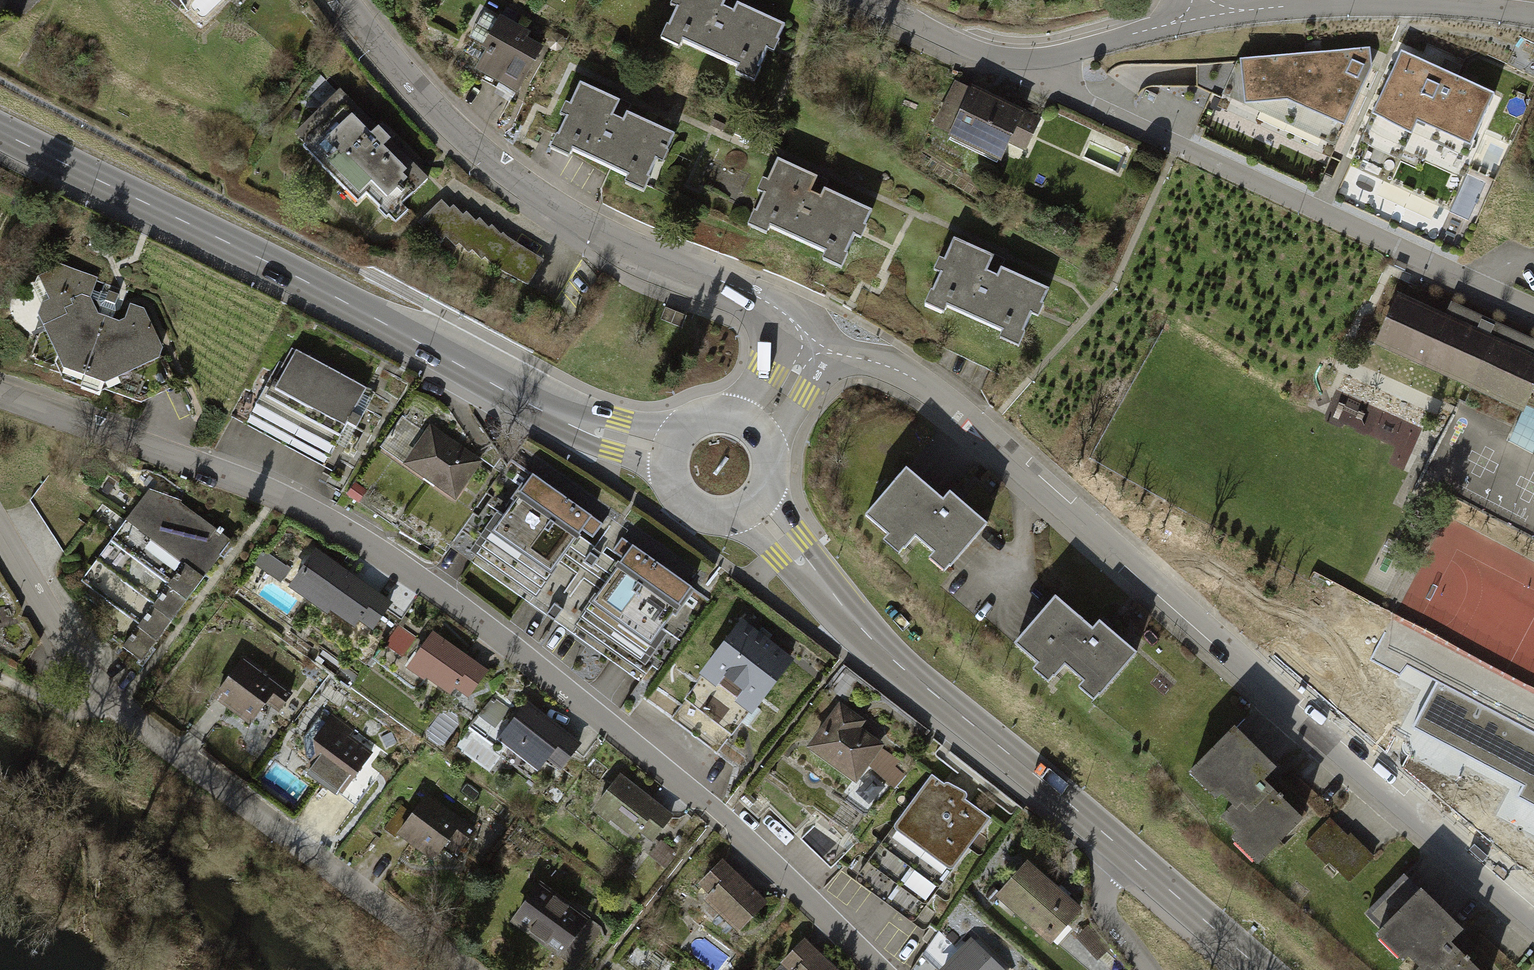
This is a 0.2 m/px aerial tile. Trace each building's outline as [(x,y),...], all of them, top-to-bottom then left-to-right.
[(669,3),(676,6),(661,37),(678,46),(682,38),(737,65),(734,71),(754,81),(760,67),(757,65),(766,47),(773,51),(779,39),(777,38),(784,24),(738,1),(738,0),(671,0),(669,3)] [(546,42),(502,19),(474,72),(518,95),(546,42)] [(1198,65),(1197,85),(1334,150),(1350,115),(1372,68),(1369,48),(1198,65)] [(1495,94),(1402,54),(1372,124),(1353,167),(1446,207),(1495,94)] [(1040,119),(957,81),(936,128),(1002,157),(1008,143),(1026,151),(1040,119)] [(618,101),(579,82),(568,103),(563,101),(557,112),(564,116),(548,147),(566,155),(569,147),(625,174),(622,181),(641,190),(648,176),(645,175),(654,157),(661,160),(666,149),(664,148),(672,133),(625,111),(629,103),(619,98),(618,101)] [(428,178),(338,89),(293,132),(303,143),(300,146),(354,201),(364,192),(378,207),(375,209),(383,217),(385,216),(392,222),(405,209),(398,203),(428,178)] [(817,178),(777,159),(767,180),(761,178),(756,189),(762,193),(747,224),(764,232),(768,224),(824,251),(821,258),(840,267),(847,253),(844,252),(852,234),(860,237),(865,226),(863,225),(870,210),(824,188),(828,180),(818,175),(817,178)] [(484,256),(493,265),(528,285),(543,258),(508,238),(502,232),(500,234),(491,224),(488,227),(479,218),(476,221),(466,210),(462,214),(453,205),(450,208),(441,199),(417,222),(429,233),(432,230),(442,240),(445,236),(455,246),(459,243),(468,253),(471,249),(481,259),(484,256)] [(994,258),(955,238),(944,260),(939,258),(933,269),(940,273),(925,304),(942,312),(946,304),(1001,331),(998,337),(1018,347),(1025,333),(1021,332),(1030,313),(1037,317),(1043,306),(1041,305),(1048,290),(1002,268),(1006,260),(996,255),(994,258)] [(100,281),(59,264),(41,274),(53,302),(45,304),(41,316),(68,369),(107,384),(160,361),(164,349),(147,310),(131,304),(124,322),(99,314),(94,298),(100,281)] [(1398,297),(1376,344),(1523,410),(1526,403),(1533,407),(1533,342),(1452,304),(1445,319),(1398,297)] [(379,392),(292,345),(255,413),(341,460),(379,392)] [(456,445),(430,428),(405,465),(458,500),(483,463),(456,445)] [(513,457),(449,545),(561,626),(649,689),(713,600),(626,537),(513,457)] [(942,503),(906,473),(872,513),(893,531),(885,540),(901,553),(922,528),(944,546),(936,555),(949,566),(985,523),(950,494),(942,503)] [(231,539),(155,483),(81,582),(157,638),(231,539)] [(314,554),(289,589),(365,642),(390,607),(314,554)] [(1143,656),(1063,591),(1021,643),(1047,664),(1042,670),(1058,683),(1074,664),(1096,682),(1090,689),(1106,701),(1143,656)] [(788,660),(741,622),(666,716),(714,753),(741,719),(788,660)] [(408,652),(419,635),(404,625),(393,641),(408,652)] [(491,673),(435,632),(411,665),(467,705),(491,673)] [(278,693),(238,664),(213,698),(253,727),(278,693)] [(865,720),(840,701),(807,748),(856,783),(869,766),(895,788),(906,775),(895,766),(899,761),(882,747),(884,745),(861,727),(865,720)] [(585,744),(529,704),(502,741),(558,781),(585,744)] [(372,758),(324,723),(313,739),(317,760),(307,774),(347,799),(372,758)] [(1281,767),(1240,726),(1195,769),(1223,798),(1229,793),(1240,804),(1225,819),(1264,859),(1306,817),(1269,780),(1281,767)] [(681,815),(622,771),(594,808),(653,852),(681,815)] [(872,774),(856,791),(868,803),(885,786),(872,774)] [(948,782),(946,783),(944,784),(932,775),(893,827),(857,876),(857,881),(921,929),(924,929),(927,928),(937,913),(927,906),(936,894),(944,900),(945,900),(947,900),(949,900),(950,899),(952,885),(952,884),(951,883),(946,879),(968,848),(977,854),(980,855),(983,852),(986,839),(986,837),(984,836),(979,832),(990,817),(964,799),(967,795),(966,792),(948,782)] [(463,827),(426,798),(398,835),(434,864),(463,827)] [(1374,858),(1331,817),(1307,842),(1350,883),(1374,858)] [(1084,907),(1025,857),(994,893),(1053,943),(1084,907)] [(769,904),(723,863),(697,892),(743,933),(769,904)] [(1404,876),(1365,916),(1378,928),(1374,932),(1401,958),(1405,953),(1419,967),(1416,969),(1485,969),(1451,937),(1463,926),(1420,884),(1417,888),(1404,876)] [(599,933),(538,888),(512,923),(572,968),(599,933)] [(971,935),(937,969),(938,969),(1006,969),(971,935)] [(807,941),(783,969),(841,969),(807,941)]
